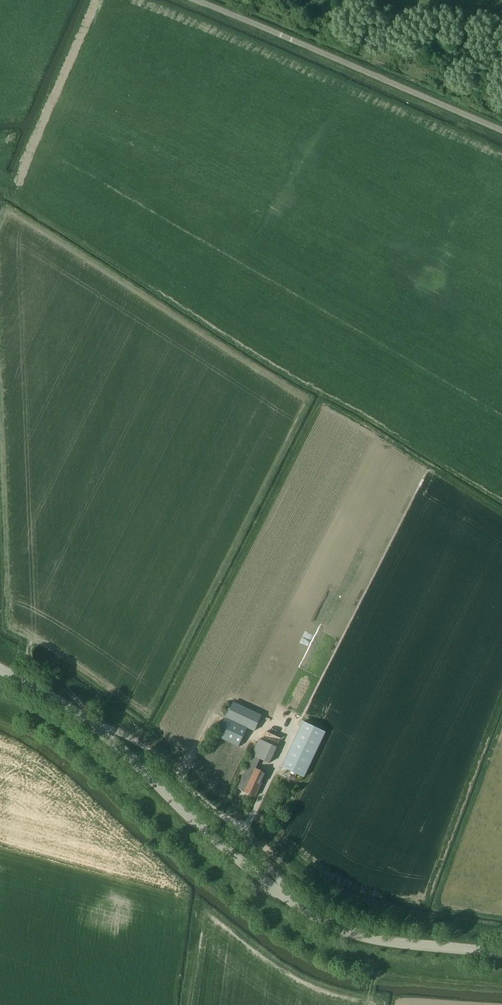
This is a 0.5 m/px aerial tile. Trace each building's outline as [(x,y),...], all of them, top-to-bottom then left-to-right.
[(240,743),(248,727),(255,731),(262,715),(233,702),(226,717),(217,737),(239,747),(241,743),(240,743)] [(281,767),(304,778),(326,733),(303,722),(281,767)] [(253,756),(254,756),(239,789),(257,797),(267,775),(255,770),(260,759),(271,764),(278,749),(278,748),(282,739),(268,733),(263,742),(261,741),(253,756)]
